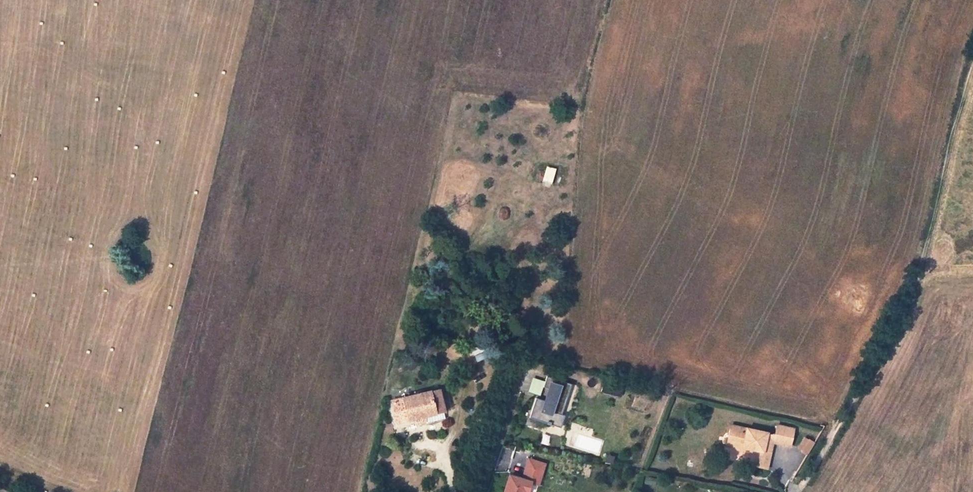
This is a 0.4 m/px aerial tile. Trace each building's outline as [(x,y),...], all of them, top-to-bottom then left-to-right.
[(556,169),(546,166),(542,181),(552,184),(556,169)] [(519,315),(509,308),(505,316),(515,322),(519,315)] [(537,399),(531,419),(548,424),(548,425),(551,426),(551,425),(561,429),(565,417),(562,416),(572,385),(548,377),(544,388),(550,390),(547,398),(549,399),(548,403),(537,399)] [(391,401),(394,411),(400,410),(403,422),(416,419),(425,416),(445,411),(439,390),(391,401)] [(397,424),(403,422),(400,410),(394,411),(397,424)] [(774,435),(732,425),(730,436),(734,436),(731,449),(742,451),(742,447),(753,450),(761,451),(764,452),(766,441),(772,442),(790,446),(794,429),(776,425),(774,435)] [(800,451),(811,455),(815,441),(803,438),(800,451)] [(766,441),(764,452),(770,453),(772,442),(766,441)] [(761,451),(757,468),(767,470),(770,453),(764,452),(761,451)] [(529,460),(522,480),(532,483),(539,486),(546,465),(529,460)] [(510,476),(505,491),(529,491),(532,483),(522,480),(510,476)]
